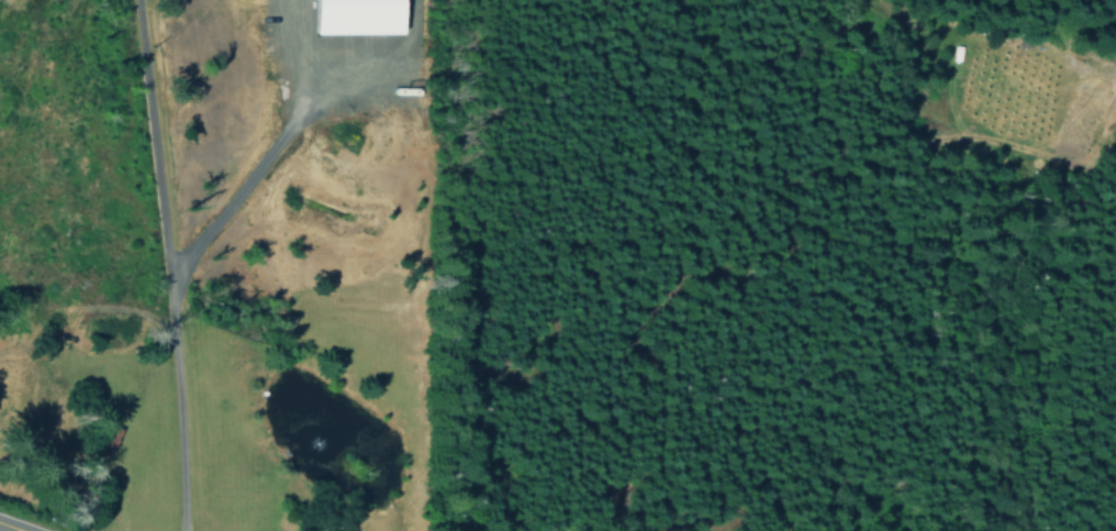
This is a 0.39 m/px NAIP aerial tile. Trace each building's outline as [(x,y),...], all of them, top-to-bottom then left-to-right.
[(393,0),(303,0),(303,33),(392,34),(393,0)]
